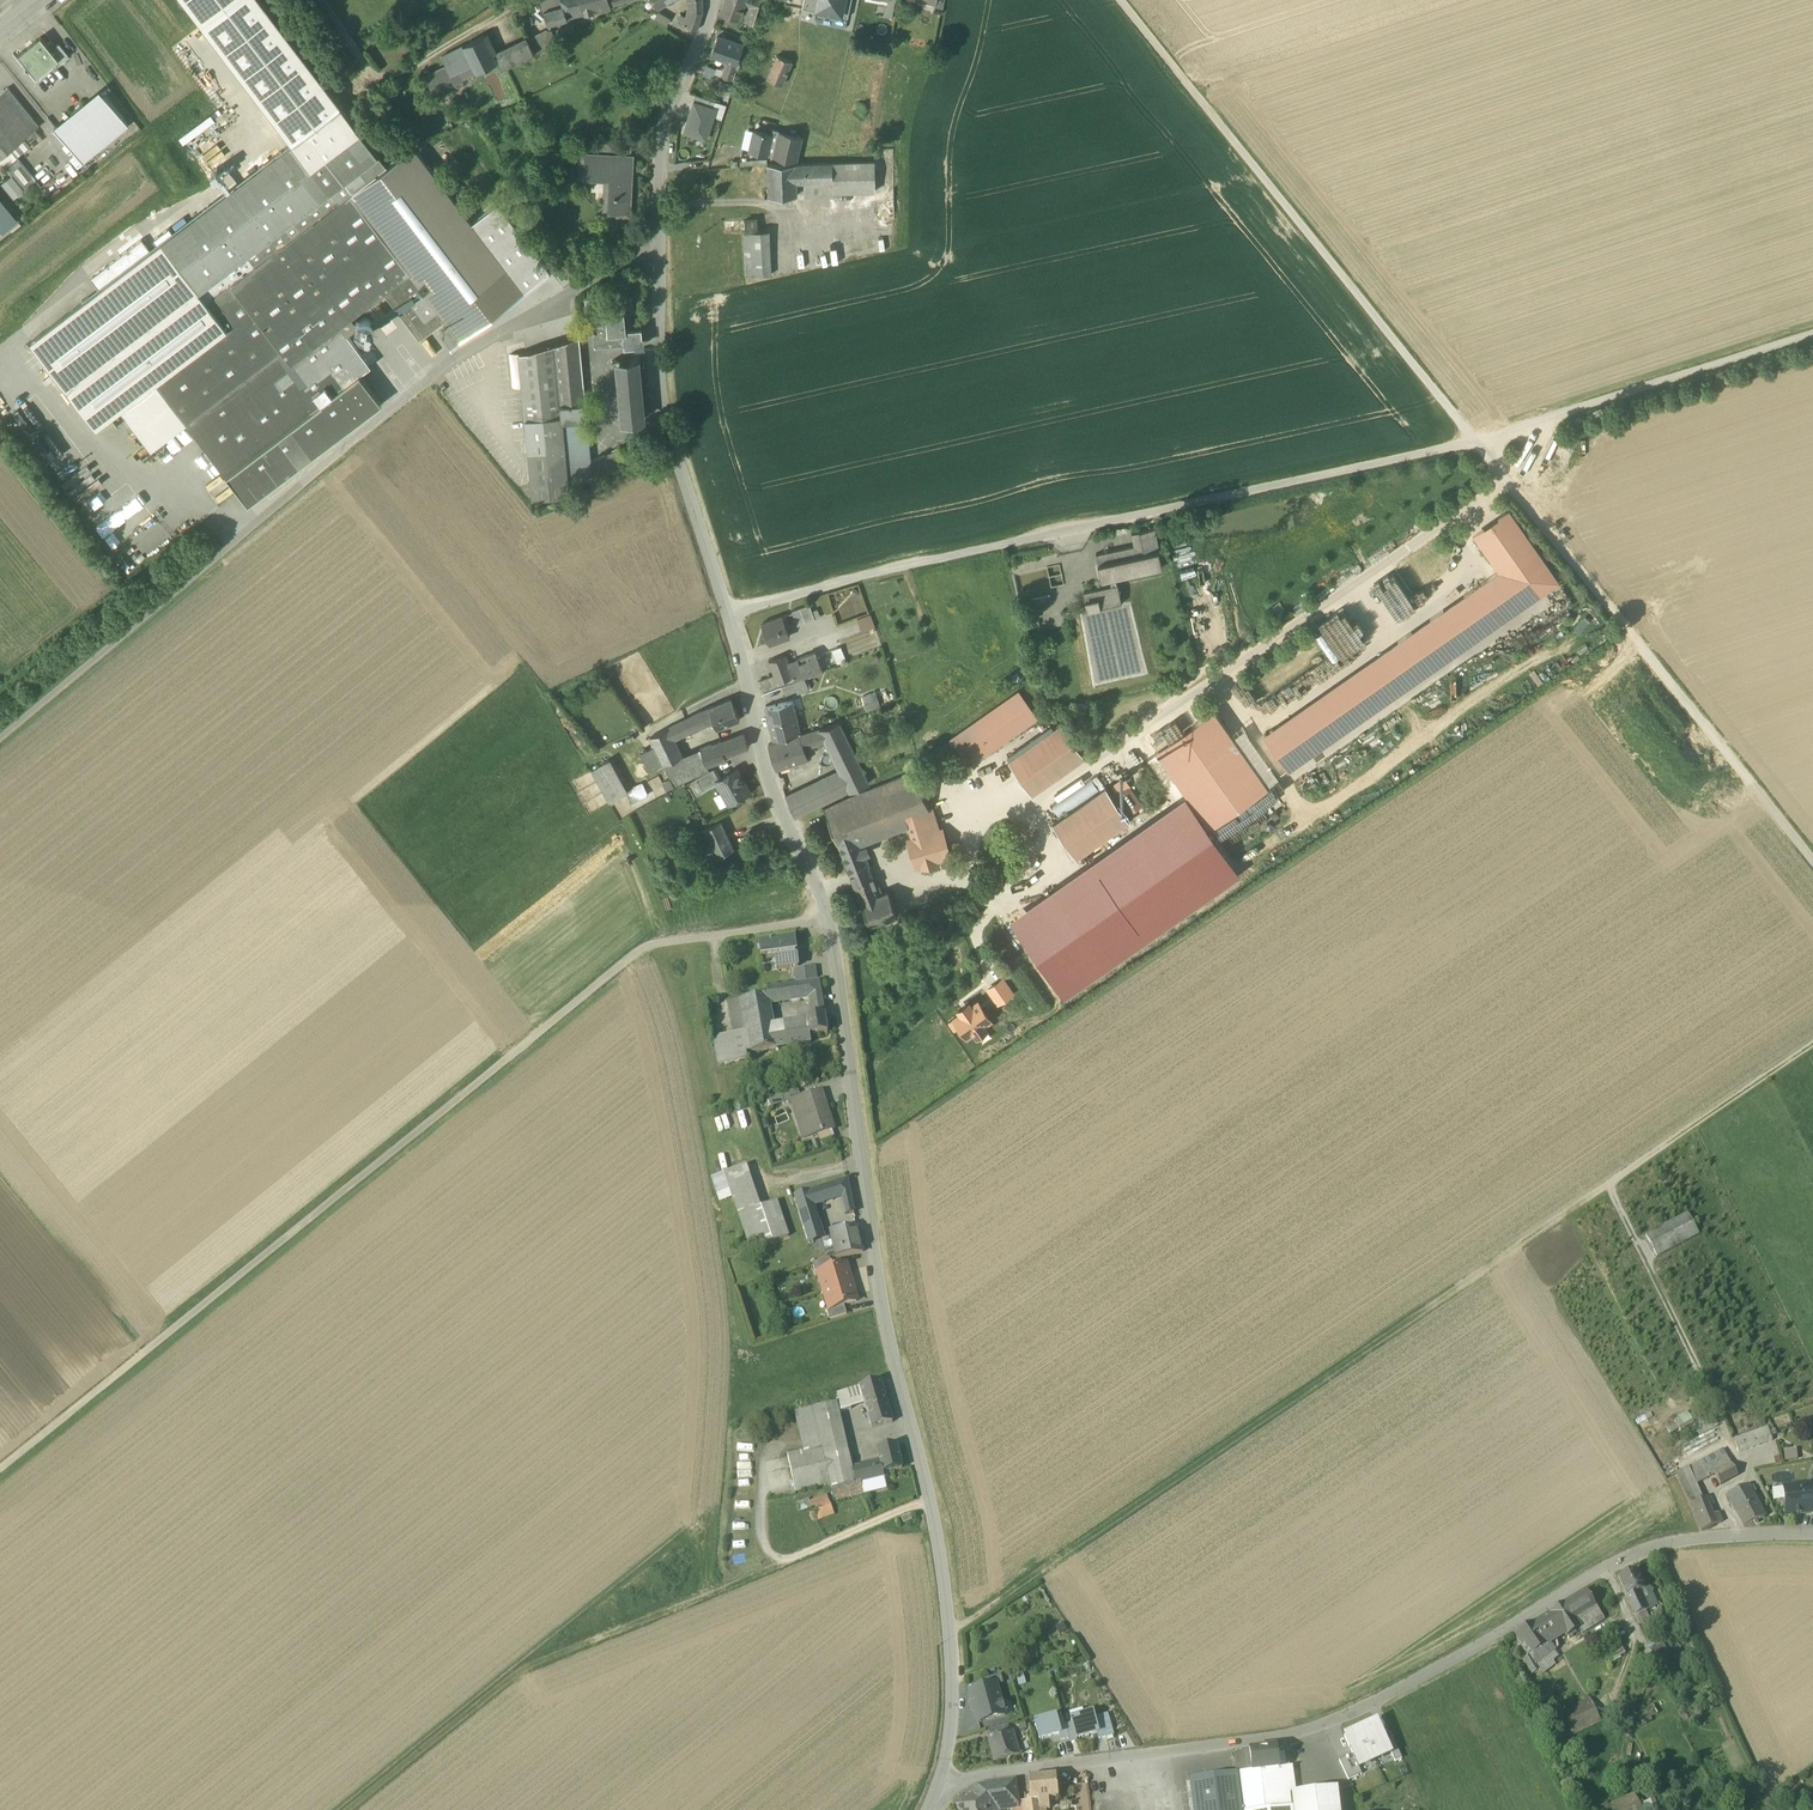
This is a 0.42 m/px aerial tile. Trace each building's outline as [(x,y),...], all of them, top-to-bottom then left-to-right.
[(293,143),(341,106),(261,0),(184,0),(293,143)] [(579,0),(541,0),(548,24),(567,18),(583,14),(579,0)] [(583,15),(609,8),(607,0),(579,0),(583,14),(583,15)] [(673,0),(653,0),(657,8),(673,0)] [(696,31),(703,12),(703,0),(691,0),(690,11),(688,19),(681,16),(678,23),(696,31)] [(739,19),(744,4),(746,0),(724,0),(720,12),(739,19)] [(753,24),(760,5),(759,4),(761,0),(746,0),(744,4),(750,6),(745,21),(753,24)] [(818,0),(804,0),(802,8),(816,11),(817,9),(818,0)] [(817,9),(840,14),(841,14),(844,0),(818,0),(817,9)] [(840,14),(839,16),(848,18),(851,0),(844,0),(841,14),(840,14)] [(942,13),(944,0),(935,0),(935,2),(934,2),(933,11),(942,13)] [(892,17),(895,3),(887,1),(886,4),(884,15),(892,17)] [(550,28),(527,40),(533,54),(557,42),(550,28)] [(475,72),(497,61),(493,52),(484,34),(462,45),(466,54),(475,72)] [(37,77),(58,59),(59,59),(52,50),(57,46),(56,46),(52,41),(47,44),(41,36),(18,54),(26,63),(25,67),(29,68),(29,72),(33,72),(37,77)] [(502,70),(533,54),(527,40),(526,36),(493,52),(497,61),(502,69),(502,70)] [(711,55),(727,60),(729,54),(722,52),(726,40),(726,39),(717,36),(711,55)] [(729,54),(727,60),(737,64),(743,45),(726,39),(726,40),(722,52),(729,54)] [(59,43),(56,46),(57,46),(52,50),(59,59),(58,59),(61,63),(69,56),(59,43)] [(441,55),(446,65),(466,54),(462,45),(441,55)] [(475,72),(466,54),(446,65),(446,66),(454,82),(464,77),(475,72)] [(767,79),(781,85),(791,62),(777,56),(767,79)] [(731,80),(735,70),(737,64),(727,60),(722,77),(731,80)] [(433,93),(454,82),(446,66),(425,76),(433,93)] [(466,82),(464,77),(454,82),(433,93),(430,94),(432,99),(466,82)] [(0,93),(0,125),(16,145),(23,139),(39,126),(7,87),(0,93)] [(99,89),(55,126),(60,133),(77,119),(72,113),(83,103),(88,110),(105,96),(99,89)] [(54,126),(83,162),(129,124),(105,96),(88,110),(83,103),(72,113),(77,119),(60,133),(55,126),(54,126)] [(713,109),(715,103),(695,96),(692,103),(694,103),(713,109)] [(684,134),(705,141),(715,110),(713,109),(694,103),(684,134)] [(387,165),(341,106),(293,143),(162,242),(207,303),(350,194),(350,193),(387,165)] [(10,149),(16,145),(0,125),(0,158),(10,149)] [(749,152),(768,156),(769,148),(772,135),(754,131),(749,152)] [(781,133),(778,150),(785,151),(788,135),(781,133)] [(802,138),(788,135),(785,151),(783,159),(796,162),(797,160),(802,138)] [(604,182),(610,177),(584,176),(585,158),(602,159),(603,141),(620,142),(620,159),(632,154),(632,139),(600,138),(599,153),(579,152),(578,180),(604,182)] [(10,149),(16,157),(29,146),(23,139),(16,145),(10,149)] [(602,159),(620,159),(620,142),(603,141),(602,159)] [(515,298),(524,291),(471,222),(413,145),(387,165),(350,193),(350,194),(410,272),(437,307),(445,319),(449,324),(450,325),(461,338),(461,339),(485,320),(484,319),(514,297),(515,298)] [(783,159),(785,151),(778,150),(769,148),(768,156),(783,159)] [(0,158),(0,168),(5,164),(7,168),(5,170),(11,177),(3,183),(8,189),(15,197),(35,180),(16,157),(10,149),(0,158)] [(608,212),(610,177),(604,182),(602,217),(631,218),(634,154),(632,154),(620,159),(629,160),(627,212),(608,212)] [(608,212),(627,212),(629,160),(620,159),(602,159),(585,158),(584,176),(610,177),(608,212)] [(804,179),(804,198),(834,197),(834,194),(875,192),(875,162),(832,164),(796,165),(796,179),(804,179)] [(767,165),(768,199),(797,198),(796,179),(796,165),(767,165)] [(339,326),(384,291),(398,281),(410,272),(350,194),(207,303),(227,328),(155,383),(187,424),(282,352),(290,363),(339,326)] [(0,198),(0,232),(17,219),(0,198)] [(471,222),(524,291),(535,283),(534,282),(543,275),(544,276),(550,271),(498,202),(471,222)] [(757,222),(745,222),(745,233),(757,233),(757,222)] [(762,232),(757,233),(745,233),(744,233),(747,277),(771,276),(769,233),(762,232)] [(93,276),(102,288),(151,250),(142,239),(93,276)] [(151,451),(187,424),(155,383),(227,328),(207,303),(162,242),(151,250),(102,288),(98,290),(30,342),(96,429),(100,426),(111,417),(120,410),(151,451)] [(425,316),(437,307),(410,272),(398,281),(425,316)] [(89,278),(98,290),(102,288),(93,276),(89,278)] [(420,338),(434,327),(425,316),(398,281),(384,291),(420,338)] [(445,319),(437,307),(425,316),(434,327),(445,319)] [(594,347),(623,344),(629,343),(627,331),(624,331),(622,313),(609,314),(591,315),(594,347)] [(364,332),(368,332),(370,330),(372,328),(373,326),(373,323),(372,320),(370,318),(367,317),(364,317),(361,318),(359,320),(358,323),(358,326),(359,328),(361,331),(364,332)] [(451,346),(461,339),(461,338),(450,325),(449,324),(442,330),(448,337),(445,339),(451,346)] [(322,403),(321,402),(313,392),(362,355),(339,326),(290,363),(282,352),(187,424),(226,476),(322,403)] [(641,329),(627,331),(629,343),(623,344),(624,349),(643,347),(641,329)] [(448,337),(442,330),(439,332),(445,339),(448,337)] [(556,338),(533,351),(568,414),(590,402),(556,338)] [(369,365),(362,355),(313,392),(321,402),(359,373),(369,365)] [(618,364),(624,424),(642,422),(637,363),(618,364)] [(478,369),(455,387),(546,499),(568,481),(478,369)] [(382,402),(359,373),(321,402),(322,403),(226,476),(249,504),(382,402)] [(111,417),(100,426),(106,435),(118,425),(111,417)] [(590,465),(588,434),(583,434),(583,438),(575,439),(575,442),(577,442),(578,449),(579,459),(574,459),(575,466),(590,465)] [(1288,771),(1559,582),(1508,509),(1473,534),(1498,571),(1263,736),(1288,771)] [(1098,563),(1101,580),(1110,579),(1115,578),(1162,567),(1158,550),(1159,550),(1154,527),(1131,532),(1134,546),(1096,554),(1098,563)] [(1087,609),(1087,610),(1101,607),(1101,606),(1121,601),(1118,584),(1117,584),(1112,586),(1083,592),(1087,609)] [(1031,599),(1032,606),(1051,602),(1050,595),(1031,599)] [(792,611),(797,626),(815,619),(809,605),(792,611)] [(854,620),(861,638),(874,633),(867,615),(854,620)] [(790,636),(786,627),(782,617),(762,625),(769,644),(790,636)] [(1321,629),(1314,633),(1329,658),(1337,654),(1321,629)] [(833,651),(838,663),(846,660),(841,648),(833,651)] [(800,656),(801,661),(816,655),(814,651),(800,656)] [(822,670),(816,655),(801,661),(789,665),(795,680),(804,677),(822,670)] [(793,681),(795,680),(789,665),(785,656),(769,662),(774,676),(759,682),(763,692),(782,685),(793,681)] [(795,680),(793,681),(796,689),(797,693),(809,688),(804,677),(795,680)] [(785,693),(796,689),(793,681),(782,685),(785,693)] [(861,696),(864,704),(877,699),(874,691),(861,696)] [(989,714),(1005,738),(1035,717),(1018,693),(989,714)] [(864,704),(867,710),(880,706),(877,699),(864,704)] [(713,722),(716,730),(740,720),(731,700),(708,709),(713,722)] [(765,708),(773,739),(799,733),(792,701),(765,708)] [(708,709),(668,729),(673,739),(703,725),(707,723),(707,724),(713,722),(708,709)] [(1156,751),(1209,826),(1267,786),(1230,734),(1214,711),(1156,751)] [(981,720),(997,744),(1005,738),(989,714),(981,720)] [(997,744),(981,720),(951,740),(968,764),(997,744)] [(827,743),(835,761),(855,752),(841,722),(820,729),(827,743)] [(1008,759),(1031,794),(1085,756),(1061,722),(1008,759)] [(1241,726),(1230,734),(1267,786),(1278,778),(1241,726)] [(663,765),(664,766),(682,757),(673,739),(668,729),(650,738),(654,747),(663,765)] [(820,729),(808,732),(812,744),(812,745),(819,742),(820,745),(827,743),(820,729)] [(804,746),(812,744),(808,732),(800,735),(804,746)] [(744,734),(700,750),(706,767),(707,767),(726,760),(725,757),(749,748),(744,734)] [(769,745),(776,769),(808,759),(804,746),(800,735),(769,745)] [(649,772),(663,765),(654,747),(640,753),(649,772)] [(709,771),(707,767),(706,767),(700,750),(682,757),(664,766),(673,787),(709,771)] [(835,761),(839,770),(859,761),(855,752),(835,761)] [(609,802),(625,792),(608,759),(591,770),(609,802)] [(869,783),(859,761),(839,770),(849,790),(850,791),(869,783)] [(696,778),(702,790),(717,782),(717,781),(721,779),(714,768),(710,770),(709,771),(696,778)] [(723,791),(724,794),(727,793),(731,802),(739,797),(740,798),(743,799),(747,797),(747,793),(749,792),(743,781),(737,771),(737,770),(721,779),(717,781),(717,782),(723,791)] [(802,797),(798,789),(785,795),(794,817),(849,790),(839,770),(828,775),(831,780),(802,797)] [(837,843),(838,843),(856,836),(859,845),(908,826),(906,818),(929,809),(928,808),(917,780),(914,772),(847,798),(824,809),(837,843)] [(828,775),(798,789),(802,797),(831,780),(828,775)] [(643,784),(625,792),(630,802),(648,794),(643,784)] [(1052,824),(1076,858),(1129,821),(1106,787),(1052,824)] [(720,808),(729,803),(724,794),(723,791),(714,796),(720,808)] [(1009,919),(1017,930),(1018,929),(1180,817),(1219,872),(1057,985),(1056,986),(1063,997),(1240,874),(1185,796),(1009,919)] [(938,832),(931,808),(928,808),(929,809),(906,818),(908,826),(908,825),(912,838),(915,846),(912,847),(916,860),(919,859),(921,865),(936,860),(948,857),(940,831),(938,832)] [(1180,817),(1018,929),(1057,985),(1219,872),(1180,817)] [(704,830),(717,856),(732,848),(720,822),(704,830)] [(944,830),(940,831),(948,857),(951,856),(944,830)] [(838,843),(851,875),(868,868),(859,845),(856,836),(838,843)] [(915,846),(912,838),(906,839),(915,869),(920,867),(921,870),(938,865),(936,860),(921,865),(919,859),(916,860),(912,847),(915,846)] [(851,875),(855,884),(872,877),(868,868),(851,875)] [(880,895),(872,877),(855,884),(862,903),(880,895)] [(860,903),(870,927),(898,916),(888,892),(880,895),(862,903),(860,903)] [(1018,929),(1017,930),(1056,986),(1057,985),(1018,929)] [(776,960),(777,969),(798,966),(797,957),(796,957),(795,953),(796,953),(794,938),(759,943),(761,957),(776,955),(777,960),(776,960)] [(795,970),(797,984),(817,982),(815,967),(795,970)] [(1002,979),(989,989),(998,1002),(1012,993),(1002,979)] [(810,997),(812,1004),(823,1003),(819,981),(817,982),(797,984),(776,987),(779,1002),(810,997)] [(768,996),(770,1005),(779,1004),(779,1002),(776,987),(766,988),(768,996)] [(768,996),(737,1000),(746,1052),(777,1047),(774,1029),(770,1005),(768,996)] [(737,1054),(746,1052),(737,1000),(728,1002),(734,1034),(737,1054)] [(961,1013),(949,1021),(954,1029),(959,1025),(967,1036),(974,1031),(976,1035),(986,1028),(983,1024),(990,1020),(977,1002),(971,1006),(968,1003),(958,1010),(961,1013)] [(825,1014),(823,1003),(812,1004),(813,1016),(825,1014)] [(806,1017),(809,1035),(828,1032),(825,1014),(813,1016),(806,1017)] [(799,1024),(774,1029),(777,1047),(811,1042),(809,1035),(806,1017),(798,1019),(799,1024)] [(748,1060),(746,1052),(737,1054),(734,1034),(713,1037),(718,1065),(748,1060)] [(781,1095),(785,1105),(792,1102),(791,1102),(798,1100),(801,1098),(798,1089),(781,1095)] [(806,1118),(813,1137),(819,1135),(833,1131),(834,1130),(821,1092),(801,1098),(798,1100),(791,1102),(792,1102),(798,1121),(806,1118)] [(804,1140),(813,1137),(806,1118),(798,1121),(804,1140)] [(819,1135),(822,1144),(835,1139),(833,1131),(819,1135)] [(724,1173),(738,1214),(760,1207),(746,1165),(724,1173)] [(725,1219),(738,1214),(724,1173),(711,1178),(725,1219)] [(809,1191),(809,1192),(810,1192),(814,1206),(844,1199),(851,1198),(847,1180),(809,1191)] [(823,1235),(814,1206),(810,1192),(809,1192),(795,1197),(802,1221),(804,1220),(810,1240),(823,1235)] [(854,1212),(851,1198),(844,1199),(847,1217),(854,1212)] [(776,1202),(760,1207),(738,1214),(751,1250),(788,1237),(776,1202)] [(1646,1235),(1657,1257),(1699,1234),(1688,1213),(1646,1235)] [(831,1234),(836,1257),(863,1251),(857,1227),(831,1234)] [(812,1263),(816,1274),(820,1273),(820,1272),(833,1268),(829,1258),(812,1263)] [(823,1273),(828,1290),(851,1283),(845,1265),(833,1268),(820,1272),(820,1273),(820,1274),(823,1273)] [(816,1274),(822,1292),(828,1290),(823,1273),(820,1274),(820,1273),(816,1274)] [(856,1301),(851,1283),(828,1290),(833,1307),(830,1308),(831,1309),(844,1305),(856,1301)] [(833,1307),(828,1290),(822,1292),(827,1309),(830,1308),(833,1307)] [(826,1310),(829,1319),(847,1314),(844,1305),(831,1309),(830,1308),(827,1309),(826,1310)] [(869,1417),(872,1428),(892,1422),(880,1381),(860,1387),(865,1405),(866,1408),(869,1417)] [(846,1391),(851,1409),(865,1405),(860,1387),(846,1391)] [(835,1404),(838,1413),(851,1409),(846,1391),(833,1395),(835,1404)] [(822,1449),(824,1457),(847,1452),(838,1413),(835,1404),(812,1409),(822,1449)] [(793,1415),(803,1454),(822,1449),(812,1409),(793,1415)] [(1674,1421),(1676,1423),(1679,1429),(1680,1430),(1693,1423),(1688,1413),(1674,1421)] [(1669,1434),(1679,1429),(1676,1423),(1666,1428),(1669,1434)] [(1734,1439),(1739,1452),(1772,1441),(1768,1427),(1734,1439)] [(879,1460),(882,1474),(883,1474),(903,1470),(898,1446),(877,1450),(879,1460)] [(1797,1447),(1784,1449),(1785,1460),(1798,1459),(1797,1447)] [(796,1493),(831,1484),(824,1457),(822,1449),(803,1454),(787,1458),(796,1493)] [(852,1470),(847,1452),(824,1457),(831,1484),(835,1501),(863,1494),(861,1485),(885,1479),(883,1474),(882,1474),(879,1460),(874,1461),(875,1464),(852,1470)] [(1701,1482),(1714,1474),(1712,1470),(1721,1466),(1723,1470),(1732,1465),(1726,1454),(1708,1464),(1695,1471),(1701,1482)] [(1732,1465),(1723,1470),(1714,1474),(1720,1485),(1737,1476),(1732,1465)] [(1712,1470),(1714,1474),(1723,1470),(1721,1466),(1712,1470)] [(1695,1485),(1701,1482),(1695,1471),(1689,1474),(1695,1485)] [(1702,1499),(1695,1485),(1689,1474),(1679,1480),(1689,1504),(1702,1499)] [(887,1488),(885,1479),(861,1485),(863,1494),(887,1488)] [(1726,1496),(1743,1526),(1766,1516),(1748,1484),(1726,1496)] [(1786,1516),(1812,1513),(1812,1512),(1810,1485),(1783,1487),(1786,1516)] [(821,1499),(810,1503),(811,1508),(813,1513),(830,1507),(827,1497),(821,1499)] [(1704,1498),(1702,1499),(1689,1504),(1701,1531),(1716,1525),(1711,1515),(1704,1498)] [(799,1512),(811,1508),(810,1503),(808,1500),(796,1504),(799,1512)] [(834,1516),(830,1507),(813,1513),(816,1522),(834,1516)] [(1718,1512),(1711,1515),(1716,1525),(1722,1522),(1718,1512)] [(901,1519),(904,1524),(912,1521),(910,1515),(901,1519)] [(1618,1578),(1627,1597),(1635,1593),(1644,1589),(1635,1570),(1618,1578)] [(1565,1603),(1575,1619),(1596,1607),(1586,1590),(1565,1603)] [(1627,1597),(1635,1616),(1644,1612),(1646,1611),(1641,1600),(1638,1601),(1635,1593),(1627,1597)] [(1565,1638),(1581,1628),(1575,1619),(1565,1603),(1550,1613),(1565,1638)] [(1604,1620),(1596,1607),(1575,1619),(1581,1628),(1589,1623),(1592,1627),(1604,1620)] [(1648,1621),(1644,1612),(1635,1616),(1639,1625),(1648,1621)] [(1550,1638),(1555,1644),(1565,1638),(1550,1613),(1535,1622),(1547,1640),(1550,1638)] [(1524,1660),(1532,1675),(1539,1670),(1536,1665),(1557,1648),(1555,1644),(1550,1638),(1547,1640),(1535,1622),(1535,1621),(1514,1635),(1528,1657),(1524,1660)] [(1011,1649),(1016,1659),(1038,1649),(1033,1639),(1011,1649)] [(1603,1652),(1609,1662),(1624,1653),(1618,1643),(1603,1652)] [(1652,1650),(1656,1659),(1667,1654),(1663,1645),(1652,1650)] [(983,1680),(985,1687),(996,1684),(996,1685),(1003,1683),(1001,1675),(983,1680)] [(969,1692),(978,1723),(1005,1715),(996,1685),(996,1684),(985,1687),(969,1692)] [(1570,1707),(1572,1710),(1579,1724),(1595,1715),(1589,1705),(1581,1710),(1577,1702),(1570,1707)] [(1636,1715),(1642,1725),(1651,1720),(1649,1718),(1657,1714),(1652,1705),(1636,1715)] [(1599,1722),(1595,1715),(1579,1724),(1572,1710),(1555,1719),(1566,1739),(1599,1722)] [(1072,1723),(1077,1739),(1097,1733),(1098,1733),(1094,1718),(1093,1714),(1071,1720),(1072,1722),(1071,1722),(1071,1723),(1072,1723)] [(1097,1733),(1099,1740),(1114,1735),(1108,1714),(1094,1718),(1098,1733),(1097,1733)] [(1035,1723),(1040,1739),(1059,1734),(1060,1733),(1058,1726),(1056,1720),(1056,1717),(1035,1723)] [(1056,1720),(1058,1726),(1065,1724),(1063,1718),(1056,1720)] [(1072,1723),(1071,1723),(1071,1724),(1066,1725),(1070,1743),(1077,1741),(1077,1739),(1072,1723)] [(1059,1734),(1061,1741),(1069,1739),(1065,1724),(1058,1726),(1060,1733),(1059,1734)] [(1390,1751),(1386,1742),(1378,1724),(1370,1728),(1368,1726),(1361,1729),(1374,1758),(1390,1751)] [(988,1731),(990,1737),(1011,1732),(1009,1725),(988,1731)] [(1352,1754),(1358,1766),(1374,1758),(1361,1729),(1344,1737),(1352,1754)] [(988,1738),(995,1761),(1019,1755),(1012,1731),(1011,1732),(990,1737),(988,1738)] [(1402,1758),(1393,1739),(1386,1742),(1390,1751),(1395,1761),(1402,1758)] [(1249,1751),(1252,1771),(1252,1773),(1278,1769),(1278,1768),(1276,1750),(1275,1747),(1249,1751)] [(1287,1749),(1276,1750),(1278,1768),(1290,1766),(1287,1749)] [(1237,1773),(1252,1771),(1249,1751),(1234,1753),(1237,1773)] [(1352,1754),(1339,1760),(1348,1780),(1362,1774),(1358,1766),(1352,1754)] [(1242,1809),(1269,1809),(1283,1808),(1283,1809),(1292,1809),(1290,1794),(1295,1793),(1292,1766),(1290,1766),(1278,1768),(1278,1769),(1252,1773),(1252,1771),(1237,1773),(1242,1809)] [(1671,1778),(1677,1788),(1685,1784),(1684,1781),(1692,1776),(1688,1768),(1671,1778)] [(1237,1773),(1190,1779),(1194,1809),(1242,1809),(1237,1773)] [(1032,1801),(1032,1802),(1038,1801),(1058,1798),(1056,1776),(1029,1780),(1032,1801)] [(971,1793),(986,1809),(999,1809),(1000,1809),(1002,1807),(1015,1805),(1018,1805),(1015,1781),(979,1786),(971,1793)] [(1295,1793),(1290,1794),(1292,1809),(1339,1809),(1336,1788),(1295,1793)] [(971,1793),(956,1807),(959,1809),(986,1809),(971,1793)] [(1602,1809),(1642,1809),(1634,1794),(1602,1809)] [(1038,1801),(1032,1802),(1032,1801),(1024,1802),(1024,1804),(1025,1809),(1040,1809),(1038,1801)]
